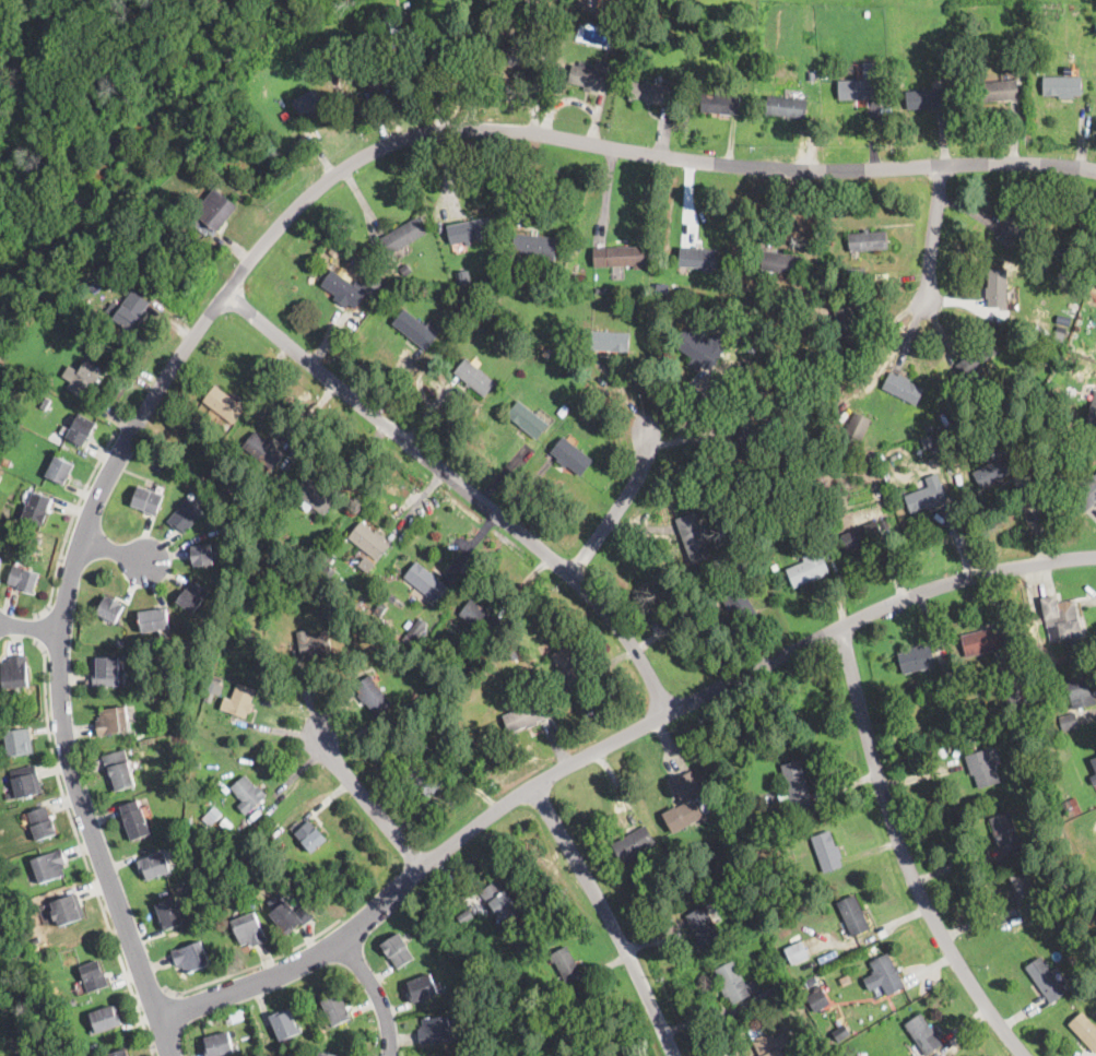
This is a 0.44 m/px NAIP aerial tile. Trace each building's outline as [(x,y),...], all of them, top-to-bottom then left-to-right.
[(616,19),(619,0),(598,0),(596,16),(616,19)] [(393,19),(398,17),(400,29),(385,33),(382,21),(385,21),(384,13),(392,11),(393,19)] [(547,72),(540,71),(540,72),(500,66),(503,46),(543,52),(543,55),(550,56),(547,72)] [(613,68),(608,92),(600,90),(600,92),(586,90),(586,86),(568,83),(573,64),(594,69),(596,63),(613,68)] [(839,100),(838,81),(864,81),(864,63),(876,63),(877,99),(839,100)] [(944,76),(943,68),(955,67),(955,75),(944,76)] [(1044,96),(1044,78),(1081,78),(1081,96),(1044,96)] [(668,106),(629,100),(632,82),(660,85),(661,79),(671,80),(668,106)] [(980,103),(978,84),(1016,80),(1018,99),(980,103)] [(908,111),(906,92),(943,87),(945,107),(908,111)] [(305,122),(294,100),(317,88),(329,110),(305,122)] [(739,116),(700,112),(703,94),(740,97),(739,116)] [(805,120),(766,116),(768,96),(808,102),(805,120)] [(216,233),(195,214),(215,188),(238,207),(216,233)] [(1011,249),(997,237),(1002,230),(1000,229),(1009,217),(1011,219),(1021,206),(1036,217),(1011,249)] [(389,257),(379,239),(417,217),(427,234),(389,257)] [(470,240),(471,245),(467,246),(467,242),(451,245),(447,226),(490,217),(494,236),(470,240)] [(870,229),(870,233),(887,230),(888,249),(850,252),(849,234),(864,233),(864,230),(870,229)] [(555,262),(542,261),(543,256),(512,252),(515,234),(557,238),(555,262)] [(1066,245),(1064,258),(1052,256),(1054,242),(1066,245)] [(641,265),(643,270),(635,270),(634,266),(594,268),(593,248),(647,246),(648,265),(641,265)] [(712,269),(680,266),(681,248),(714,249),(712,269)] [(801,275),(777,272),(776,277),(759,276),(763,250),(803,256),(801,275)] [(386,274),(378,268),(385,261),(392,266),(386,274)] [(109,268),(105,273),(98,269),(103,263),(109,268)] [(404,277),(399,270),(406,263),(413,272),(404,277)] [(356,308),(350,304),(346,308),(333,299),(337,296),(321,285),(332,270),(366,294),(356,308)] [(1006,308),(988,308),(988,299),(986,299),(986,287),(989,287),(989,270),(1006,270),(1006,308)] [(459,286),(456,274),(469,271),(472,283),(459,286)] [(378,293),(365,283),(373,272),(386,283),(378,293)] [(604,296),(596,295),(596,287),(605,288),(604,296)] [(690,288),(688,297),(679,296),(680,287),(690,288)] [(131,331),(114,319),(133,289),(151,302),(131,331)] [(459,319),(451,312),(461,300),(469,307),(459,319)] [(664,311),(656,311),(656,301),(664,302),(664,311)] [(373,308),(365,317),(360,312),(367,304),(373,308)] [(842,352),(834,310),(853,307),(861,347),(842,352)] [(425,352),(392,324),(404,309),(438,336),(425,352)] [(497,336),(490,331),(497,321),(505,327),(497,336)] [(1065,332),(1064,341),(1056,339),(1057,330),(1065,332)] [(628,352),(590,349),(591,331),(629,333),(628,352)] [(710,370),(704,366),(702,368),(691,360),(693,358),(679,348),(688,334),(720,355),(710,370)] [(761,348),(757,341),(764,339),(767,346),(761,348)] [(969,379),(956,366),(964,358),(965,359),(985,339),(998,352),(969,379)] [(551,353),(547,357),(542,353),(545,348),(551,353)] [(1066,363),(1061,360),(1063,354),(1070,356),(1066,363)] [(1079,358),(1076,365),(1070,363),(1072,356),(1079,358)] [(741,361),(734,369),(730,364),(736,357),(741,361)] [(485,396),(455,372),(467,358),(496,382),(485,396)] [(105,370),(85,401),(68,389),(71,382),(62,377),(70,366),(79,371),(87,359),(105,370)] [(898,376),(899,373),(911,379),(909,382),(924,390),(916,406),(882,389),(891,372),(898,376)] [(233,425),(203,401),(215,384),(246,408),(233,425)] [(1095,390),(1095,425),(1087,424),(1091,404),(1092,405),(1095,390)] [(51,399),(47,408),(42,406),(47,396),(51,399)] [(537,440),(507,416),(519,401),(549,425),(537,440)] [(564,418),(557,414),(564,405),(569,410),(564,418)] [(584,423),(577,417),(581,412),(588,416),(584,423)] [(872,419),(862,440),(845,432),(855,412),(872,419)] [(84,448),(67,437),(80,413),(97,424),(84,448)] [(233,426),(228,432),(223,428),(227,423),(233,426)] [(272,471),(243,447),(256,430),(285,454),(272,471)] [(967,440),(963,435),(969,430),(974,436),(967,440)] [(581,477),(568,466),(566,470),(556,462),(558,459),(551,453),(563,437),(594,461),(581,477)] [(941,454),(936,440),(948,437),(953,452),(941,454)] [(981,489),(973,473),(999,459),(995,451),(1004,447),(1016,470),(981,489)] [(66,485),(47,475),(57,455),(75,465),(66,485)] [(11,460),(9,466),(1,463),(4,456),(11,460)] [(840,472),(833,475),(829,466),(837,464),(840,472)] [(1095,477),(1095,476),(1095,501),(1085,512),(1072,499),(1084,486),(1075,477),(1085,467),(1095,477)] [(928,510),(927,508),(911,513),(905,496),(928,487),(924,478),(938,473),(947,500),(940,502),(941,506),(928,510)] [(323,515),(294,493),(306,477),(337,499),(323,515)] [(815,509),(805,487),(822,479),(832,501),(815,509)] [(156,515),(144,511),(145,510),(131,505),(139,485),(164,496),(156,515)] [(54,499),(43,525),(22,518),(27,503),(30,503),(35,491),(54,499)] [(195,503),(197,501),(200,503),(198,506),(204,511),(185,533),(177,526),(175,529),(167,521),(188,497),(195,503)] [(229,501),(223,508),(219,503),(225,497),(229,501)] [(693,565),(676,520),(695,512),(711,558),(693,565)] [(883,530),(880,521),(886,519),(889,527),(883,530)] [(876,543),(864,548),(863,546),(848,553),(840,535),(876,520),(883,536),(874,541),(876,543)] [(280,527),(274,535),(266,529),(271,522),(280,527)] [(361,522),(374,532),(376,530),(386,537),(384,541),(390,546),(377,561),(349,537),(361,522)] [(288,531),(284,536),(279,533),(283,526),(288,531)] [(762,545),(756,547),(753,541),(759,538),(762,545)] [(213,553),(216,551),(216,556),(213,556),(214,563),(196,567),(196,563),(193,563),(191,549),(193,549),(192,546),(212,543),(213,553)] [(794,589),(787,569),(804,561),(800,551),(817,544),(830,573),(794,589)] [(334,558),(331,561),(328,559),(326,562),(318,557),(325,548),(331,555),(334,558)] [(376,563),(369,572),(360,565),(366,556),(376,563)] [(434,602),(404,578),(417,561),(446,585),(434,602)] [(338,570),(331,579),(323,572),(329,565),(338,570)] [(35,594),(9,585),(14,566),(40,574),(35,594)] [(209,592),(193,613),(176,601),(186,588),(187,589),(193,580),(209,592)] [(757,614),(740,624),(732,609),(729,612),(722,601),(724,600),(720,591),(738,581),(757,614)] [(368,593),(364,598),(357,593),(362,588),(368,593)] [(1058,603),(1075,600),(1079,619),(1081,618),(1086,646),(1072,649),(1071,638),(1061,640),(1060,639),(1050,640),(1048,628),(1047,628),(1041,598),(1057,595),(1058,603)] [(122,603),(122,604),(125,606),(115,622),(97,612),(106,596),(108,597),(109,596),(122,603)] [(490,638),(459,616),(471,600),(502,622),(490,638)] [(381,615),(375,609),(380,602),(387,607),(381,615)] [(142,632),(140,612),(167,608),(169,628),(142,632)] [(417,638),(409,631),(420,618),(428,625),(417,638)] [(999,651),(999,649),(967,658),(961,637),(1001,626),(1007,649),(999,651)] [(309,630),(311,637),(328,632),(332,652),(315,656),(316,660),(304,662),(297,632),(309,630)] [(443,645),(434,656),(424,648),(433,638),(443,645)] [(1033,662),(1030,648),(1044,644),(1046,660),(1033,662)] [(569,690),(551,656),(569,645),(588,680),(569,690)] [(904,675),(898,654),(930,646),(935,666),(904,675)] [(520,656),(514,661),(508,653),(515,649),(520,656)] [(31,687),(4,690),(2,672),(1,672),(0,667),(2,667),(2,663),(9,663),(9,660),(12,660),(12,656),(26,655),(31,687)] [(94,687),(93,672),(97,672),(97,657),(119,656),(120,686),(94,687)] [(379,673),(384,679),(377,684),(393,707),(377,717),(366,702),(364,704),(357,696),(360,695),(354,687),(370,675),(373,677),(379,673)] [(215,676),(213,683),(207,680),(210,674),(215,676)] [(445,685),(439,690),(433,684),(438,678),(445,685)] [(1094,691),(1095,699),(1095,704),(1073,710),(1066,684),(1087,678),(1091,692),(1094,691)] [(246,720),(221,710),(225,698),(232,700),(237,684),(257,690),(246,720)] [(215,692),(213,701),(207,699),(209,690),(215,692)] [(510,734),(503,716),(539,701),(546,719),(510,734)] [(98,737),(97,721),(99,720),(98,716),(102,716),(101,710),(127,707),(130,731),(106,734),(106,736),(98,737)] [(1062,733),(1058,717),(1075,713),(1080,727),(1062,733)] [(8,756),(4,732),(31,727),(34,752),(8,756)] [(113,792),(103,756),(126,749),(137,785),(113,792)] [(1000,782),(978,790),(974,774),(970,775),(965,757),(989,749),(1000,782)] [(417,758),(421,762),(423,760),(433,772),(437,768),(447,780),(426,797),(406,774),(409,772),(405,768),(417,758)] [(814,808),(793,814),(790,799),(780,802),(777,791),(787,788),(781,766),(801,760),(814,808)] [(471,778),(464,767),(472,761),(480,772),(471,778)] [(19,799),(10,771),(36,763),(44,792),(19,799)] [(704,817),(673,834),(662,815),(675,807),(676,809),(684,805),(671,782),(692,771),(706,797),(696,803),(704,817)] [(257,787),(259,785),(268,796),(247,816),(238,807),(243,802),(231,788),(245,775),(257,787)] [(1069,818),(1062,803),(1076,797),(1083,812),(1069,818)] [(141,808),(142,807),(152,833),(132,841),(122,815),(125,814),(121,806),(138,799),(141,808)] [(706,815),(698,803),(705,799),(711,811),(706,815)] [(732,819),(727,803),(734,800),(740,816),(732,819)] [(51,818),(54,818),(59,833),(38,841),(33,826),(34,826),(30,812),(47,806),(51,818)] [(211,827),(202,819),(215,806),(223,814),(211,827)] [(724,821),(721,811),(726,810),(730,819),(724,821)] [(1022,849),(1002,855),(999,845),(997,846),(992,833),(994,832),(989,819),(1010,812),(1022,849)] [(227,832),(220,824),(225,818),(233,826),(227,832)] [(327,840),(311,854),(294,834),(309,821),(327,840)] [(622,864),(612,844),(645,826),(656,844),(622,864)] [(1064,834),(1058,837),(1056,830),(1062,828),(1064,834)] [(835,846),(838,845),(842,858),(838,859),(841,867),(824,874),(811,838),(830,831),(835,846)] [(40,883),(32,861),(62,849),(68,863),(64,864),(66,867),(63,868),(66,874),(40,883)] [(172,874),(166,876),(165,874),(149,880),(144,869),(141,870),(138,862),(164,852),(172,874)] [(283,867),(278,858),(282,855),(288,864),(283,867)] [(1020,917),(1010,878),(1029,873),(1039,912),(1020,917)] [(505,926),(480,893),(496,880),(522,913),(505,926)] [(1087,897),(1081,902),(1074,893),(1081,888),(1087,897)] [(746,898),(740,901),(738,895),(744,892),(746,898)] [(86,917),(60,926),(58,919),(49,923),(46,914),(55,911),(51,902),(78,893),(86,917)] [(852,938),(836,903),(855,894),(871,929),(852,938)] [(166,930),(156,904),(175,897),(186,923),(166,930)] [(287,901),(295,912),(304,905),(314,918),(304,927),(303,924),(287,936),(270,914),(287,901)] [(796,911),(790,914),(786,905),(791,903),(796,911)] [(700,948),(694,934),(696,934),(686,915),(705,906),(721,937),(700,948)] [(475,915),(463,924),(458,916),(470,907),(475,915)] [(266,936),(266,935),(268,940),(254,947),(252,944),(249,946),(248,942),(241,946),(231,922),(255,912),(266,936)] [(450,934),(444,924),(451,918),(458,927),(450,934)] [(469,944),(459,936),(462,930),(472,938),(469,944)] [(415,958),(398,969),(390,957),(389,958),(381,944),(400,933),(409,946),(408,946),(415,958)] [(34,946),(32,941),(38,937),(42,942),(34,946)] [(785,946),(790,964),(809,958),(803,940),(785,946)] [(211,964),(187,974),(184,968),(181,969),(180,965),(177,966),(172,951),(177,949),(178,950),(202,941),(211,964)] [(584,975),(567,984),(555,962),(553,963),(550,957),(552,956),(551,954),(567,946),(584,975)] [(845,954),(830,962),(828,958),(842,950),(845,954)] [(905,986),(886,996),(881,985),(870,992),(863,980),(875,973),(870,962),(887,953),(905,986)] [(1058,981),(1060,980),(1068,992),(1050,1004),(1025,968),(1040,957),(1058,981)] [(104,973),(106,973),(110,985),(90,993),(80,966),(99,960),(104,973)] [(801,968),(796,971),(790,963),(797,960),(801,968)] [(745,985),(754,981),(758,989),(750,994),(751,996),(733,1005),(729,997),(727,998),(721,987),(723,986),(716,970),(733,961),(745,985)] [(436,987),(441,985),(445,992),(413,1004),(409,993),(412,992),(408,982),(431,973),(436,987)] [(804,978),(799,983),(796,978),(802,974),(804,978)] [(817,983),(809,987),(805,981),(815,976),(817,983)] [(764,1012),(755,997),(775,986),(783,1002),(764,1012)] [(815,1013),(805,997),(822,987),(832,1004),(815,1013)] [(334,1027),(322,1001),(341,992),(353,1018),(334,1027)] [(68,1008),(66,1001),(74,998),(76,1005),(68,1008)] [(97,1033),(91,1013),(117,1004),(120,1015),(120,1016),(123,1024),(97,1033)] [(298,1027),(300,1027),(303,1032),(281,1041),(271,1015),(280,1011),(281,1015),(292,1010),(298,1027)] [(1082,1011),(1095,1027),(1095,1053),(1095,1054),(1068,1024),(1082,1011)] [(921,1013),(931,1028),(933,1025),(942,1037),(940,1040),(943,1044),(927,1055),(905,1025),(921,1013)] [(421,1046),(419,1030),(421,1030),(421,1027),(424,1025),(423,1019),(449,1016),(452,1041),(427,1044),(421,1046)] [(779,1048),(783,1055),(760,1055),(752,1041),(759,1036),(755,1030),(766,1023),(774,1040),(785,1033),(790,1043),(779,1048)] [(851,1032),(842,1039),(836,1030),(845,1023),(851,1032)] [(234,1053),(221,1055),(207,1055),(202,1039),(229,1031),(233,1048),(238,1047),(239,1051),(234,1052),(234,1053)] [(126,1047),(129,1055),(108,1055),(107,1053),(126,1047)]
